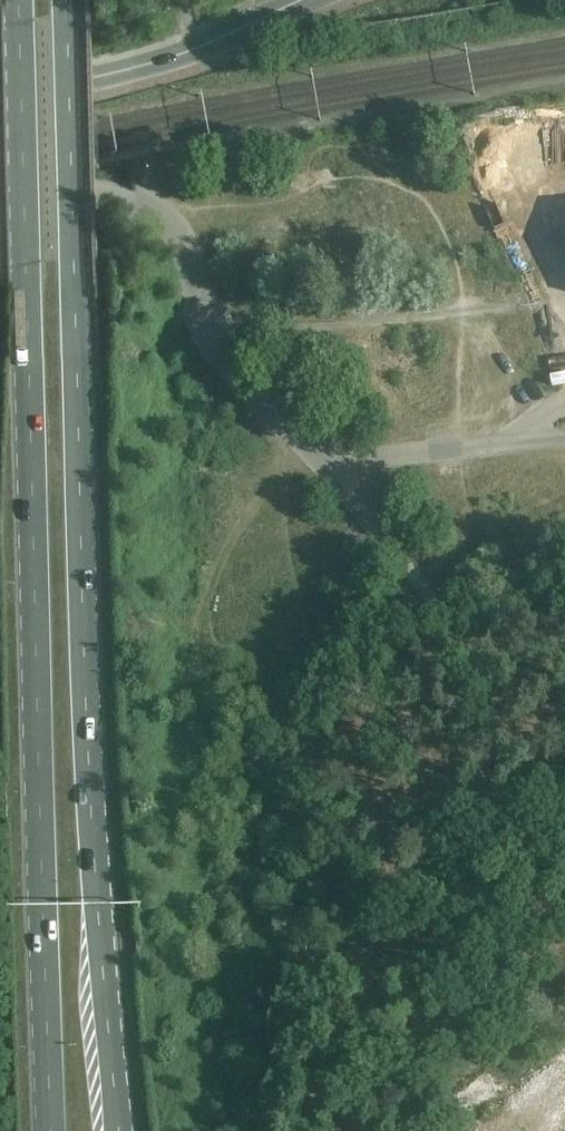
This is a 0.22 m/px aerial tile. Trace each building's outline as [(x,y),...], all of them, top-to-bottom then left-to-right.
[(472,1129),(488,1120),(485,1114),(500,1105),(494,1094),(462,1112),(472,1129)]
